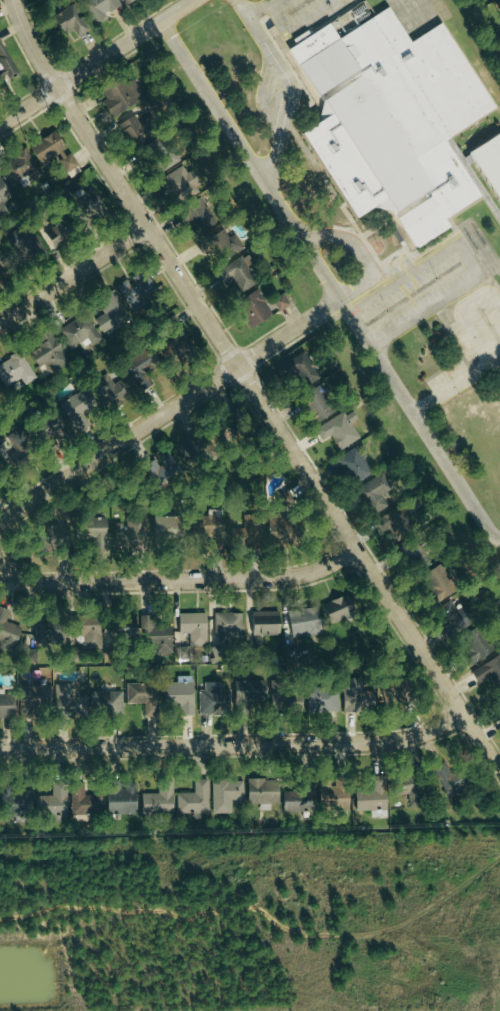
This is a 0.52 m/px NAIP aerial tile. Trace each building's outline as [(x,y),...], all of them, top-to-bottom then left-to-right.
[(95,22),(121,10),(116,0),(84,0),(95,22)] [(50,21),(66,42),(88,25),(72,4),(50,21)] [(449,140),(445,142),(482,198),(445,219),(448,229),(416,250),(385,201),(357,219),(300,135),(332,115),(287,51),(328,25),(337,38),(389,6),(412,41),(438,22),(497,107),(449,140)] [(19,73),(0,40),(0,81),(2,83),(19,73)] [(100,92),(110,115),(143,101),(133,77),(100,92)] [(133,149),(150,138),(135,115),(118,125),(133,149)] [(66,152),(56,133),(29,146),(39,165),(66,152)] [(499,206),(499,133),(468,153),(499,206)] [(171,143),(154,152),(153,149),(151,150),(162,172),(181,162),(171,143)] [(0,167),(13,187),(39,170),(26,150),(0,167)] [(82,172),(71,154),(58,162),(69,180),(82,172)] [(187,174),(182,166),(160,180),(175,202),(201,184),(192,170),(187,174)] [(9,213),(3,203),(12,198),(0,176),(0,218),(9,213)] [(66,201),(85,227),(107,211),(92,189),(82,196),(79,192),(66,201)] [(214,226),(205,201),(184,208),(193,233),(214,226)] [(51,247),(66,238),(56,221),(41,231),(51,247)] [(22,230),(22,238),(11,238),(11,247),(37,248),(38,230),(22,230)] [(244,250),(235,235),(228,239),(223,230),(202,242),(216,266),(244,250)] [(214,273),(223,289),(233,284),(239,294),(261,282),(247,255),(214,273)] [(157,292),(146,271),(118,285),(129,307),(157,292)] [(105,335),(131,317),(113,290),(96,302),(104,314),(95,320),(105,335)] [(272,318),(259,291),(235,302),(248,329),(272,318)] [(289,306),(283,294),(272,301),(278,312),(289,306)] [(59,330),(72,350),(81,344),(84,350),(102,338),(86,313),(59,330)] [(182,329),(176,316),(162,322),(168,335),(182,329)] [(30,352),(45,378),(70,363),(50,330),(38,337),(42,344),(30,352)] [(165,363),(192,352),(186,336),(159,346),(165,363)] [(301,388),(319,380),(305,349),(281,360),(288,376),(294,373),(301,388)] [(137,389),(151,383),(144,367),(156,362),(150,350),(125,361),(137,389)] [(20,352),(0,364),(0,380),(5,388),(20,379),(24,385),(36,377),(20,352)] [(106,405),(125,396),(114,373),(95,382),(106,405)] [(317,422),(335,411),(319,386),(301,397),(317,422)] [(59,403),(74,433),(89,426),(83,414),(97,407),(87,389),(59,403)] [(54,440),(68,431),(54,412),(41,422),(54,440)] [(360,439),(344,412),(314,429),(321,441),(331,435),(340,450),(360,439)] [(7,439),(0,428),(0,429),(0,447),(15,439),(13,435),(7,439)] [(201,439),(180,444),(184,462),(205,457),(201,439)] [(373,474),(356,447),(337,459),(353,486),(373,474)] [(159,459),(159,458),(144,467),(154,485),(179,470),(169,453),(159,459)] [(392,488),(384,473),(353,491),(359,502),(362,499),(373,519),(380,514),(387,527),(392,524),(396,532),(413,522),(403,504),(390,510),(382,494),(392,488)] [(295,538),(295,519),(279,518),(279,511),(267,511),(267,519),(256,519),(256,529),(264,529),(264,538),(295,538)] [(210,551),(223,550),(222,516),(192,517),(192,538),(209,538),(210,551)] [(182,518),(154,517),(153,538),(182,538),(182,518)] [(94,551),(107,551),(107,520),(76,519),(76,541),(94,542),(94,551)] [(146,549),(145,520),(115,521),(115,550),(146,549)] [(68,526),(37,525),(36,551),(67,552),(68,526)] [(456,591),(442,564),(423,573),(438,600),(456,591)] [(322,604),(330,623),(354,613),(346,595),(322,604)] [(434,609),(445,635),(470,624),(462,607),(456,610),(452,601),(434,609)] [(9,610),(0,607),(0,646),(15,649),(20,627),(6,623),(9,610)] [(300,614),(289,614),(290,637),(320,635),(318,607),(300,608),(300,614)] [(280,635),(279,612),(251,612),(251,636),(280,635)] [(242,613),(215,614),(215,639),(243,638),(242,613)] [(206,614),(178,614),(178,634),(189,634),(190,647),(207,647),(206,614)] [(72,636),(84,637),(83,645),(100,645),(101,617),(73,616),(72,636)] [(135,617),(110,617),(111,639),(136,638),(135,617)] [(34,644),(57,645),(58,619),(35,618),(34,644)] [(144,646),(156,647),(156,654),(172,654),(172,625),(144,625),(144,646)] [(486,629),(460,640),(479,685),(493,679),(498,691),(499,690),(499,660),(486,629)] [(285,646),(286,657),(299,656),(298,645),(285,646)] [(210,647),(211,663),(222,663),(221,646),(210,647)] [(176,648),(178,662),(191,661),(189,647),(176,648)] [(373,692),(362,691),(362,679),(343,678),(342,711),(372,711),(373,692)] [(236,680),(235,713),(250,713),(250,702),(266,702),(267,681),(236,680)] [(223,682),(204,683),(204,691),(200,691),(200,714),(231,713),(230,690),(223,690),(223,682)] [(383,707),(400,708),(401,682),(384,682),(383,707)] [(194,684),(165,683),(164,706),(180,707),(180,716),(193,716),(194,684)] [(57,719),(87,718),(87,715),(123,714),(123,691),(89,692),(89,698),(74,698),(74,684),(56,684),(57,719)] [(126,705),(158,705),(159,685),(127,684),(126,705)] [(44,712),(44,687),(20,687),(20,712),(44,712)] [(338,713),(338,688),(307,688),(307,713),(338,713)] [(302,710),(303,692),(270,691),(269,710),(302,710)] [(14,695),(0,695),(0,720),(14,720),(14,695)] [(465,771),(442,775),(445,795),(468,791),(465,771)] [(371,777),(371,790),(354,791),(355,811),(386,811),(386,777),(371,777)] [(396,796),(409,795),(409,806),(420,806),(420,778),(395,779),(396,796)] [(177,793),(177,814),(209,814),(209,779),(194,780),(195,793),(177,793)] [(173,780),(158,780),(159,794),(141,794),(142,815),(174,815),(173,780)] [(244,780),(212,780),(213,814),(232,814),(232,800),(244,800),(244,780)] [(247,804),(278,805),(279,780),(248,780),(247,804)] [(284,813),(313,812),(312,780),(300,781),(300,792),(283,792),(284,813)] [(137,814),(137,783),(124,784),(124,782),(108,782),(108,814),(137,814)] [(348,812),(347,786),(320,787),(321,812),(348,812)] [(72,787),(73,815),(100,813),(99,795),(85,795),(85,787),(72,787)] [(5,817),(31,816),(30,789),(16,789),(17,793),(4,793),(5,817)] [(68,822),(67,789),(53,790),(53,796),(37,797),(38,823),(68,822)]
